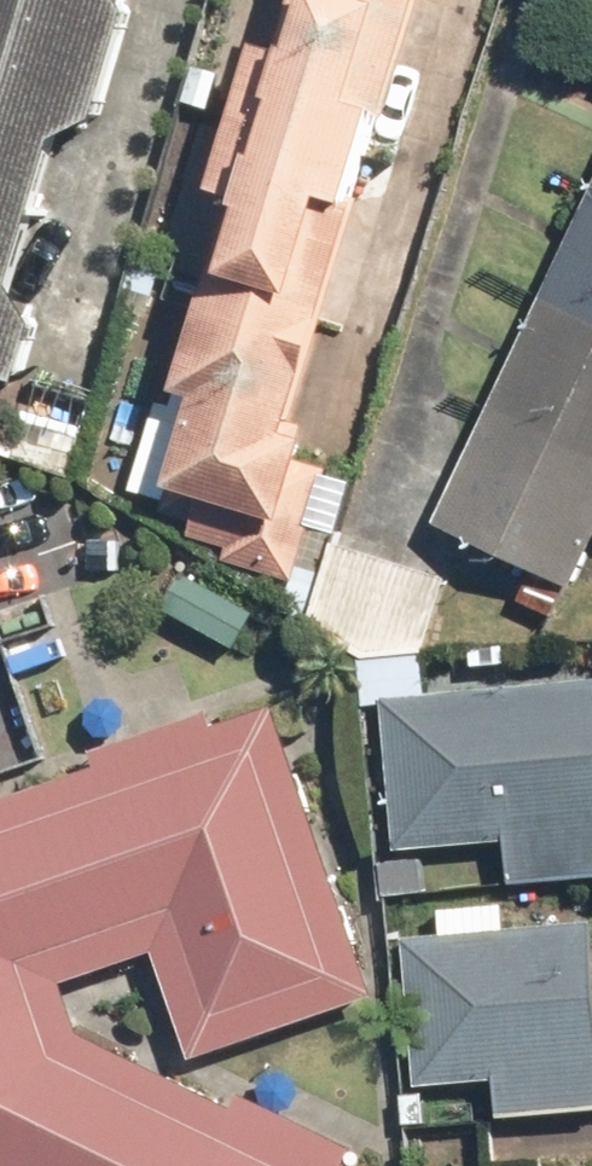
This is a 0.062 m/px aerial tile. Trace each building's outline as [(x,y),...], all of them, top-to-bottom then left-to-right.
[(105,0),(0,0),(0,342),(105,0)] [(294,581),(328,467),(300,459),(307,436),(292,431),(420,0),(295,0),(280,49),(257,42),(214,189),(232,194),(174,392),(195,398),(159,520),(231,541),(225,561),(294,581)] [(569,585),(591,537),(591,192),(434,521),(569,585)] [(422,655),(446,579),(335,542),(309,624),(366,660),(422,655)] [(168,607),(217,634),(236,599),(188,572),(168,607)] [(232,643),(288,660),(300,619),(245,602),(232,643)] [(386,697),(399,849),(503,840),(507,885),(591,878),(591,680),(386,697)] [(370,996),(274,699),(1,799),(0,797),(0,1165),(353,1165),(346,1162),(353,1144),(242,1094),(235,1107),(81,1031),(64,984),(154,955),(193,1062),(370,996)] [(407,938),(421,1083),(495,1076),(499,1116),(591,1108),(591,925),(591,921),(407,938)]
